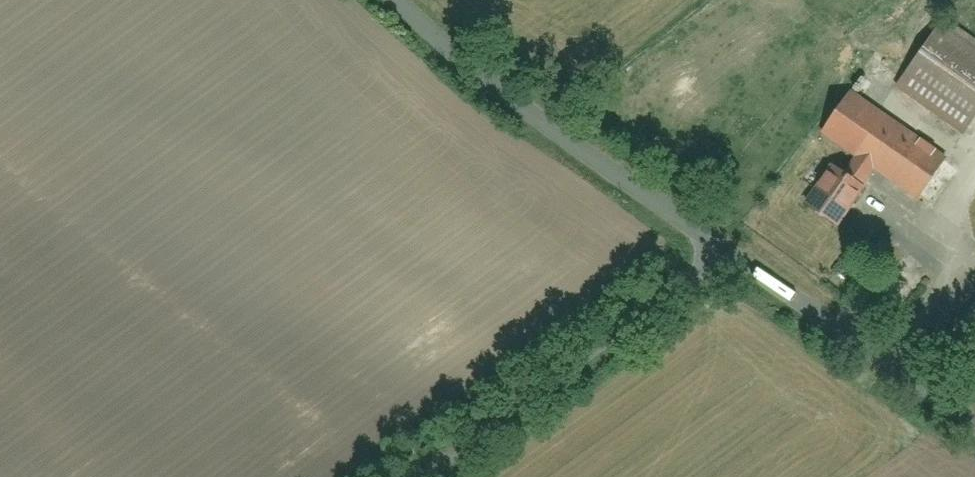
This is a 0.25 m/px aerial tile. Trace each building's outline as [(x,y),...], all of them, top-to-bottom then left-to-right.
[(900,91),(969,134),(974,124),(974,40),(944,21),(900,91)] [(867,73),(824,137),(855,158),(845,172),(833,164),(805,207),(842,231),(870,189),(866,186),(875,172),(921,203),(964,137),(867,73)]
